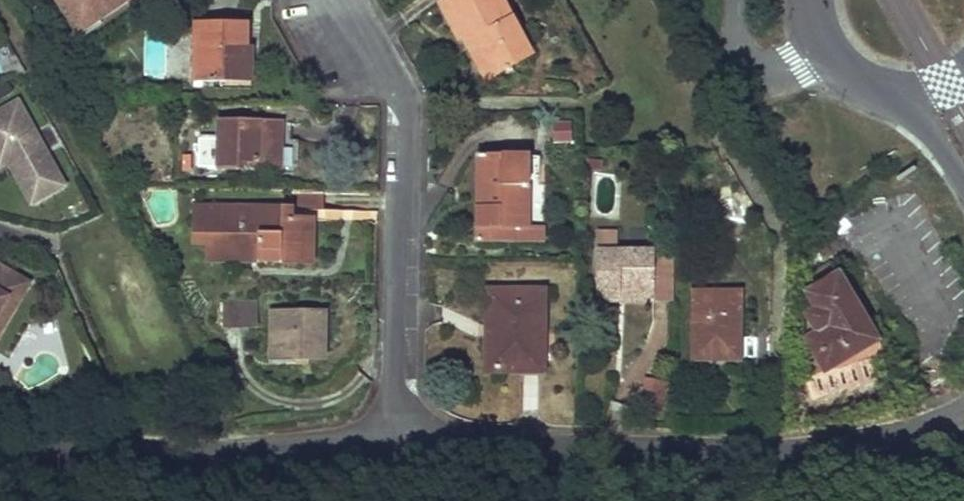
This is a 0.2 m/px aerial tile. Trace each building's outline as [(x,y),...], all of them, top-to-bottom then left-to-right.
[(79,36),(134,0),(55,0),(79,36)] [(442,5),(460,38),(464,35),(477,28),(482,37),(477,39),(497,74),(532,55),(502,0),(451,0),(442,5)] [(250,23),(198,22),(197,82),(231,82),(231,76),(252,76),(252,57),(240,57),(240,48),(250,48),(250,47),(250,23)] [(477,28),(464,35),(487,79),(497,74),(477,39),(482,37),(477,28)] [(240,57),(252,57),(252,47),(250,47),(250,48),(240,48),(240,57)] [(0,114),(0,167),(2,170),(11,164),(34,206),(69,188),(21,102),(0,114)] [(571,119),(551,121),(554,141),(573,138),(571,119)] [(282,124),(221,123),(220,168),(243,168),(243,161),(258,162),(258,169),(281,169),(281,150),(282,124)] [(530,157),(479,156),(478,195),(478,241),(505,242),(505,229),(528,229),(530,157)] [(539,157),(530,157),(528,229),(505,229),(505,242),(544,242),(543,185),(538,184),(539,157)] [(324,193),(291,192),(290,209),(292,209),(313,210),(324,210),(324,193)] [(281,209),(197,207),(196,241),(210,242),(210,246),(258,247),(258,263),(313,264),(314,220),(292,220),(281,219),(281,209)] [(281,209),(281,219),(292,220),(292,209),(290,209),(281,209)] [(655,252),(618,252),(618,234),(607,233),(599,233),(599,251),(598,296),(621,296),(621,291),(655,292),(655,254),(655,252)] [(258,263),(258,247),(210,246),(210,262),(258,263)] [(672,300),(672,255),(655,254),(655,292),(655,300),(672,300)] [(27,285),(0,269),(0,331),(27,285)] [(839,275),(807,293),(806,377),(874,359),(882,347),(839,275)] [(544,292),(490,291),(489,325),(499,325),(499,338),(489,338),(489,371),(542,371),(544,292)] [(621,296),(598,296),(598,299),(655,300),(655,292),(621,291),(621,296)] [(740,292),(694,292),(694,359),(727,360),(727,336),(740,337),(740,292)] [(255,328),(255,303),(219,303),(219,328),(255,328)] [(279,359),(279,312),(270,312),(270,359),(279,359)] [(323,360),(323,313),(279,312),(279,359),(323,360)] [(499,325),(489,325),(489,338),(499,338),(499,325)] [(740,337),(727,336),(727,360),(740,360),(740,337)] [(644,388),(665,393),(668,380),(647,375),(644,388)]
